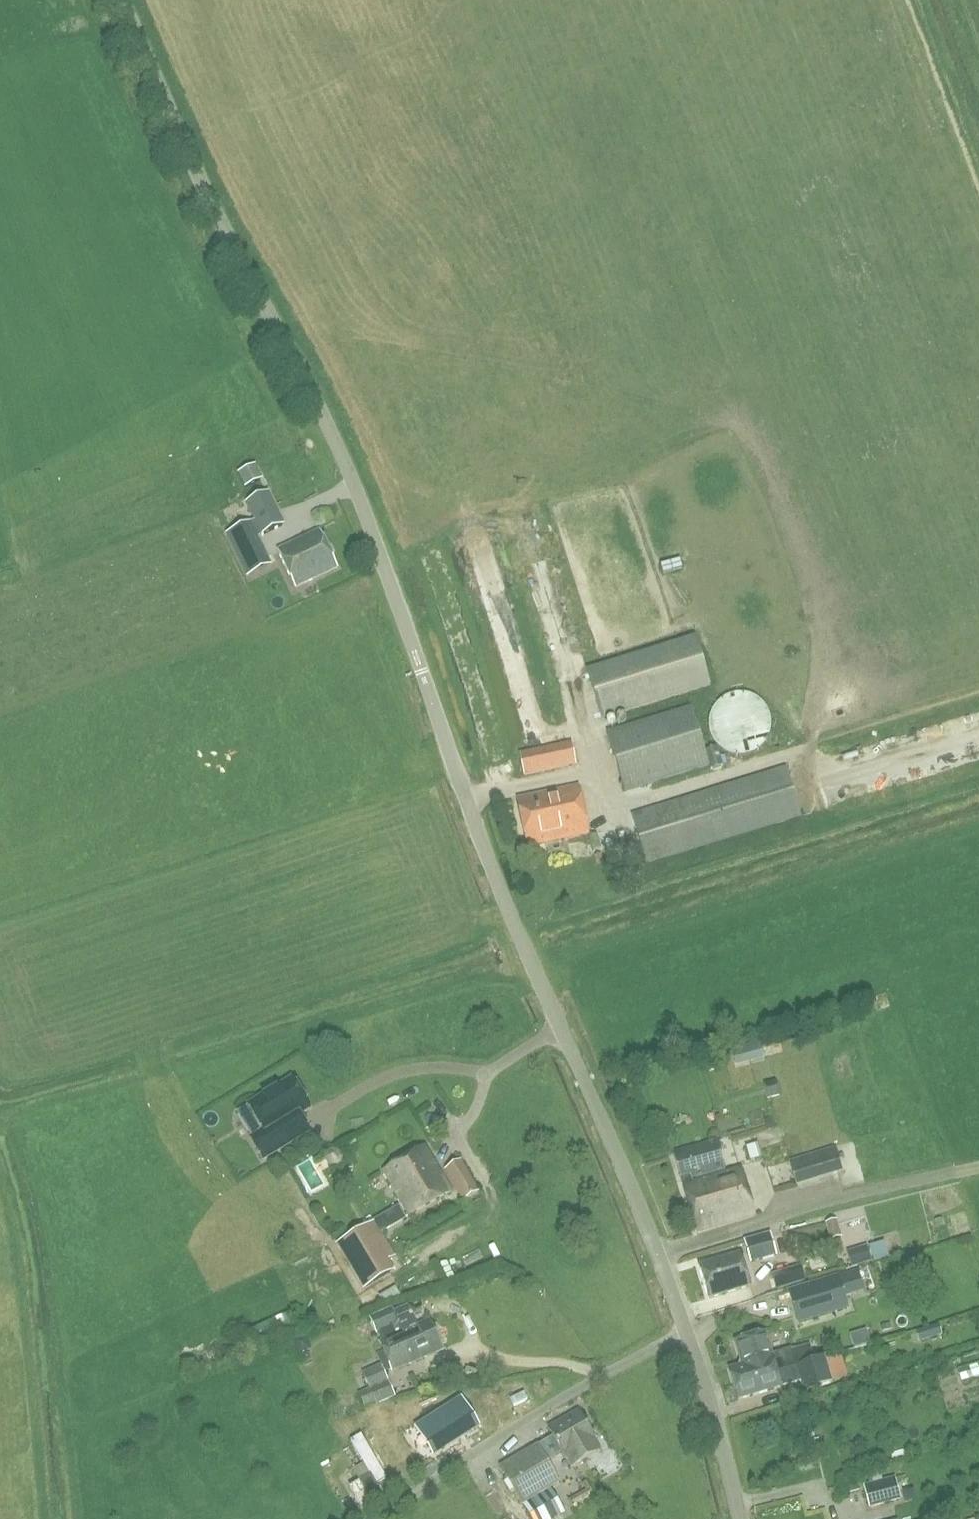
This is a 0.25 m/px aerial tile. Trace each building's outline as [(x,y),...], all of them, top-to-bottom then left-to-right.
[(239,473),(244,484),(261,476),(256,465),(255,463),(238,471),(239,473)] [(261,535),(282,525),(266,492),(245,502),(253,519),(261,535)] [(261,535),(253,519),(233,529),(227,531),(236,548),(241,545),(261,535)] [(319,530),(277,550),(295,587),(337,567),(319,530)] [(249,574),(271,563),(264,550),(242,560),(249,574)] [(601,717),(709,684),(694,637),(587,670),(601,717)] [(759,748),(765,741),(769,733),(770,724),(769,715),(765,707),(759,700),(751,696),(743,693),(734,694),(725,697),(718,702),(713,709),(709,718),(709,727),(712,736),(717,744),(724,750),(732,753),(741,754),(750,752),(759,748)] [(624,790),(708,765),(691,707),(606,733),(624,790)] [(569,742),(519,752),(524,774),(574,763),(569,742)] [(785,767),(631,814),(646,863),(800,816),(785,767)] [(578,785),(516,799),(526,846),(589,833),(578,785)] [(596,833),(589,834),(591,846),(598,845),(596,833)] [(736,1065),(763,1058),(759,1041),(731,1049),(736,1065)] [(263,1158),(307,1131),(297,1114),(308,1108),(290,1079),(248,1104),(263,1130),(250,1138),(263,1158)] [(766,1099),(779,1095),(775,1080),(763,1083),(766,1099)] [(740,1169),(692,1183),(691,1179),(724,1168),(716,1140),(672,1153),(682,1186),(696,1232),(754,1215),(740,1169)] [(382,1170),(409,1215),(451,1190),(424,1147),(424,1146),(424,1145),(382,1170)] [(795,1186),(820,1178),(843,1172),(837,1146),(788,1160),(795,1186)] [(444,1168),(462,1199),(478,1189),(460,1159),(444,1168)] [(839,1213),(847,1237),(885,1225),(877,1201),(839,1213)] [(390,1227),(407,1217),(400,1205),(383,1215),(390,1227)] [(842,1237),(837,1218),(825,1222),(830,1240),(842,1237)] [(335,1243),(362,1289),(394,1270),(388,1260),(395,1256),(374,1220),(335,1243)] [(774,1254),(769,1234),(757,1237),(743,1242),(747,1257),(759,1254),(760,1258),(774,1254)] [(909,1250),(907,1238),(883,1243),(885,1255),(909,1250)] [(708,1298),(751,1285),(740,1252),(698,1265),(708,1298)] [(775,1290),(805,1280),(800,1265),(771,1274),(775,1290)] [(846,1308),(837,1276),(790,1290),(800,1322),(846,1308)] [(396,1286),(379,1296),(384,1305),(401,1296),(396,1286)] [(376,1403),(394,1395),(384,1372),(408,1362),(409,1363),(442,1348),(429,1319),(416,1325),(408,1307),(394,1313),(392,1308),(369,1317),(376,1332),(377,1332),(380,1340),(379,1341),(384,1351),(376,1354),(381,1365),(362,1373),(369,1389),(359,1393),(364,1405),(374,1401),(376,1403)] [(939,1324),(915,1331),(918,1342),(942,1335),(939,1324)] [(728,1368),(733,1384),(797,1365),(793,1350),(792,1348),(770,1354),(763,1332),(736,1340),(742,1360),(738,1365),(728,1368)] [(308,1344),(305,1337),(292,1342),(297,1354),(306,1351),(308,1344)] [(793,1350),(797,1365),(815,1360),(810,1345),(793,1350)] [(797,1365),(733,1384),(737,1399),(780,1386),(801,1380),(804,1390),(830,1383),(822,1358),(815,1360),(797,1365)] [(423,1422),(440,1449),(478,1425),(461,1398),(423,1422)] [(552,1436),(500,1466),(521,1504),(558,1483),(555,1477),(559,1475),(549,1458),(561,1451),(566,1460),(567,1459),(571,1466),(600,1450),(579,1412),(568,1419),(567,1416),(547,1427),(552,1436)] [(820,1447),(819,1439),(809,1441),(810,1449),(820,1447)] [(907,1457),(910,1473),(922,1470),(918,1455),(907,1457)] [(863,1483),(870,1510),(902,1502),(916,1499),(910,1473),(896,1476),(863,1483)] [(526,1511),(531,1518),(553,1518),(564,1512),(553,1494),(526,1511)]
